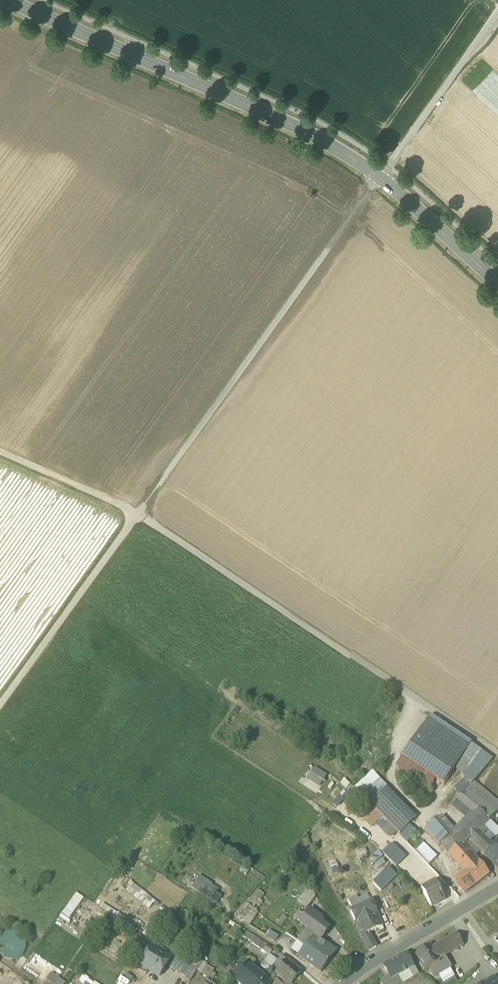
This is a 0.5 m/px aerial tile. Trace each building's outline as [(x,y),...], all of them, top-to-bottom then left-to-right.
[(430,717),(402,758),(436,781),(443,786),(455,769),(471,745),(430,717)] [(471,745),(455,769),(459,775),(466,773),(481,752),(471,745)] [(493,760),(481,752),(466,773),(459,775),(464,780),(470,785),(473,782),(474,783),(493,760)] [(436,781),(402,758),(395,768),(412,780),(413,778),(430,789),(436,781)] [(328,776),(315,767),(307,779),(320,788),(328,776)] [(355,790),(362,797),(380,781),(373,773),(355,790)] [(454,790),(460,795),(470,785),(464,780),(454,790)] [(380,781),(362,797),(369,804),(387,788),(380,781)] [(470,785),(460,795),(476,808),(489,821),(490,820),(497,812),(497,803),(474,783),(473,782),(470,785)] [(415,820),(387,788),(369,804),(399,836),(409,826),(412,823),(415,820)] [(476,808),(460,795),(450,806),(466,819),(476,808)] [(375,825),(382,818),(371,807),(360,818),(370,829),(375,825)] [(466,819),(454,830),(447,838),(433,822),(425,830),(439,846),(441,845),(464,872),(455,878),(466,892),(489,875),(478,860),(478,861),(474,857),(475,856),(466,846),(465,847),(463,845),(472,837),(483,826),(484,826),(489,821),(476,808),(466,819)] [(454,830),(442,816),(439,820),(437,819),(433,822),(447,838),(454,830)] [(359,834),(335,818),(330,824),(355,841),(359,834)] [(375,825),(380,829),(387,823),(382,818),(375,825)] [(490,820),(489,821),(484,826),(495,838),(497,835),(497,828),(490,820)] [(396,832),(387,823),(380,829),(389,838),(396,832)] [(409,826),(399,836),(407,843),(416,834),(409,826)] [(493,845),(490,842),(495,838),(484,826),(483,826),(472,837),(478,843),(480,841),(484,844),(479,849),(483,854),(497,869),(497,840),(493,845)] [(466,846),(475,856),(480,852),(483,854),(479,849),(484,844),(480,841),(478,843),(472,837),(463,845),(465,847),(466,846)] [(383,854),(392,845),(388,840),(379,849),(383,854)] [(415,852),(420,857),(428,848),(424,843),(415,852)] [(405,857),(392,845),(383,854),(396,867),(405,857)] [(428,848),(420,857),(428,866),(437,857),(428,848)] [(379,852),(371,858),(375,863),(383,857),(379,852)] [(388,868),(372,883),(381,892),(397,876),(388,868)] [(191,888),(217,905),(222,897),(209,889),(212,884),(200,876),(191,888)] [(129,879),(122,887),(149,909),(156,900),(129,879)] [(421,889),(422,891),(436,884),(434,882),(421,889)] [(422,891),(431,907),(445,900),(436,884),(422,891)] [(298,902),(307,909),(316,898),(310,886),(309,886),(298,902)] [(264,896),(258,890),(253,896),(259,902),(264,896)] [(367,895),(358,899),(361,906),(370,901),(367,895)] [(259,902),(253,896),(246,904),(253,909),(259,902)] [(348,901),(352,910),(361,906),(358,899),(357,897),(348,901)] [(350,911),(355,922),(361,920),(362,921),(367,919),(366,918),(377,913),(371,901),(370,901),(361,906),(352,910),(350,911)] [(253,909),(246,904),(245,903),(240,911),(248,916),(253,909)] [(407,906),(392,913),(402,933),(417,926),(407,906)] [(253,909),(248,916),(244,921),(250,925),(259,913),(253,909)] [(315,933),(313,936),(320,941),(328,929),(317,921),(320,918),(310,910),(306,916),(301,922),(300,923),(315,933)] [(301,922),(306,916),(299,911),(294,917),(301,922)] [(366,918),(367,919),(372,932),(383,927),(377,913),(366,918)] [(282,915),(276,924),(281,927),(287,918),(282,915)] [(368,933),(372,932),(367,919),(362,921),(361,920),(355,922),(362,936),(370,950),(376,947),(368,933)] [(267,929),(264,934),(275,942),(279,936),(267,929)] [(251,943),(264,951),(268,945),(246,930),(242,936),(252,942),(251,943)] [(297,940),(305,946),(313,936),(305,930),(297,940)] [(1,954),(5,958),(10,959),(16,959),(20,956),(24,952),(25,947),(25,941),(22,937),(18,933),(13,931),(7,932),(2,935),(0,938),(0,953),(1,954)] [(431,948),(438,960),(444,957),(463,945),(456,933),(443,942),(431,948)] [(313,936),(305,946),(327,963),(328,963),(335,954),(325,947),(326,945),(320,941),(313,936)] [(305,946),(297,940),(290,950),(298,956),(305,946)] [(264,951),(270,955),(270,954),(274,948),(268,945),(264,951)] [(320,972),(327,963),(305,946),(298,956),(320,972)] [(426,971),(429,969),(440,963),(439,962),(438,960),(431,948),(430,947),(416,955),(426,971)] [(149,970),(159,976),(170,959),(151,948),(142,961),(141,964),(149,970)] [(393,983),(403,983),(419,975),(414,967),(406,953),(383,966),(389,976),(391,980),(393,983)] [(267,972),(271,968),(277,960),(270,954),(270,955),(260,966),(267,972)] [(277,974),(287,961),(281,956),(277,960),(271,968),(277,974)] [(170,967),(180,973),(186,963),(176,957),(170,967)] [(131,965),(146,975),(149,970),(141,964),(134,959),(131,965)] [(446,959),(439,962),(440,963),(429,969),(434,976),(436,977),(438,975),(450,969),(451,968),(446,959)] [(289,983),(290,983),(300,972),(287,961),(277,974),(286,981),(289,983)] [(191,966),(186,963),(180,973),(185,976),(191,966)] [(202,973),(209,977),(214,969),(207,965),(202,973)] [(227,971),(234,977),(240,969),(236,965),(234,967),(232,965),(227,971)] [(197,970),(191,966),(185,976),(191,980),(197,970)] [(240,969),(234,977),(233,978),(240,983),(252,983),(261,973),(260,973),(258,974),(251,966),(245,973),(240,969)] [(455,977),(450,969),(438,975),(443,983),(455,977)] [(51,983),(66,983),(51,973),(46,981),(51,983)] [(261,973),(252,983),(270,983),(271,983),(271,982),(264,976),(261,973)] [(264,976),(271,982),(271,983),(273,983),(276,981),(267,973),(264,976)] [(85,975),(79,982),(82,983),(97,983),(85,975)]
